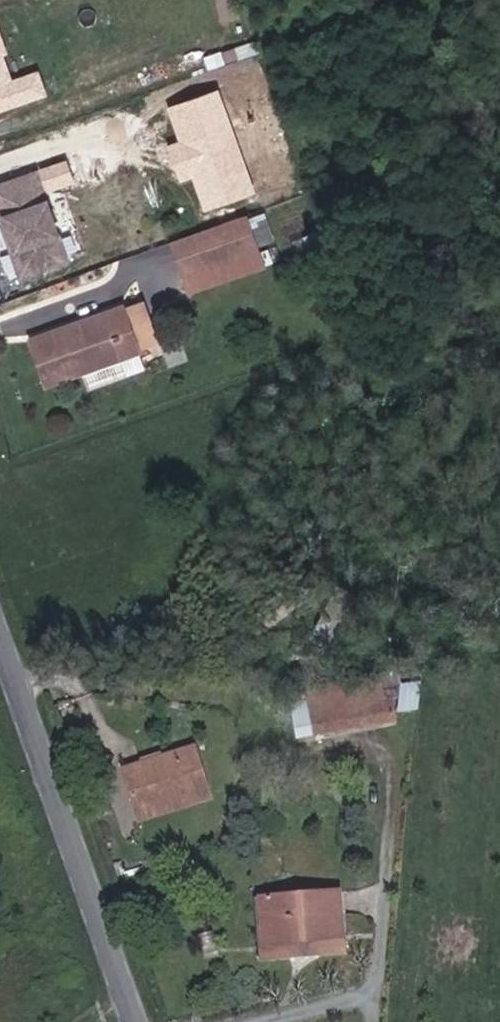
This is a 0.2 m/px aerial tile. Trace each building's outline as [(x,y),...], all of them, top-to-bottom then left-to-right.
[(48,95),(40,67),(14,74),(0,27),(0,109),(48,95)] [(58,264),(52,246),(56,234),(60,233),(62,232),(40,173),(0,187),(0,208),(25,275),(58,264)] [(234,196),(216,200),(221,219),(238,214),(234,196)] [(253,217),(178,244),(194,288),(269,261),(253,217)] [(52,246),(58,264),(70,259),(60,233),(56,234),(52,246)] [(128,305),(35,340),(52,384),(130,355),(122,335),(137,329),(128,305)] [(122,335),(130,355),(145,349),(137,329),(122,335)] [(382,674),(296,689),(304,735),(390,720),(382,674)] [(144,815),(214,792),(200,749),(130,771),(144,815)] [(217,801),(214,792),(144,815),(147,824),(217,801)] [(263,942),(347,936),(344,892),(260,897),(263,942)] [(348,952),(347,936),(263,942),(264,957),(348,952)]
